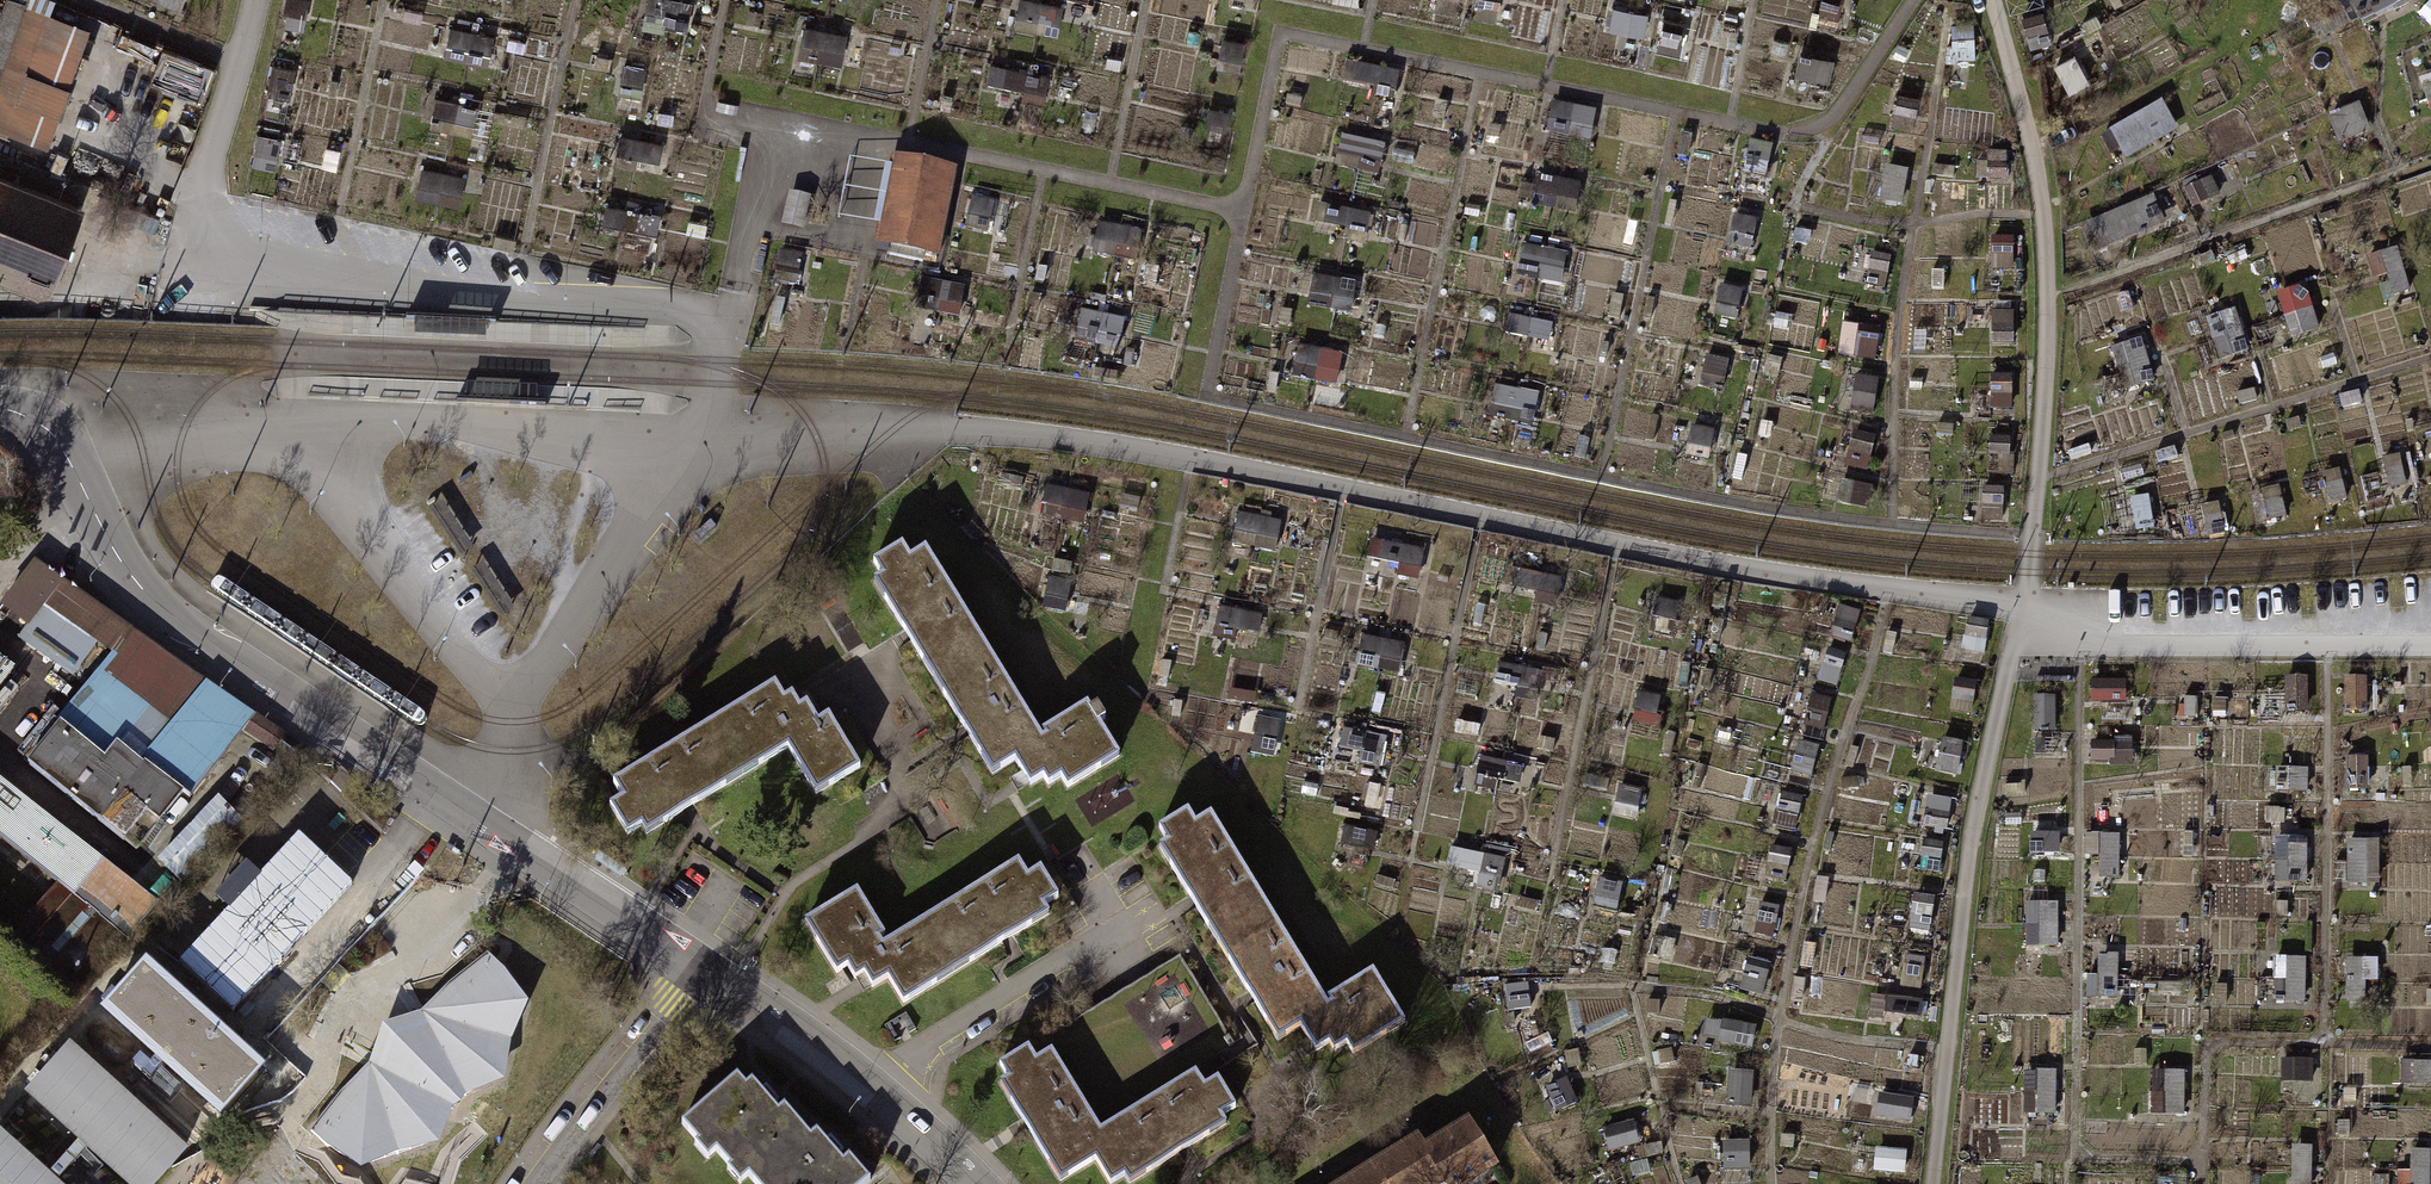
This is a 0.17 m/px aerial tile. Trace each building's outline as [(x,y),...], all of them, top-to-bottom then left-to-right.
[(1060,34),(1066,2),(1054,0),(1020,0),(1015,26),(1060,34)] [(2406,0),(2337,0),(2323,7),(2336,33),(2406,0)] [(45,150),(87,32),(34,13),(0,106),(0,134),(45,150)] [(1660,49),(1689,56),(1696,24),(1667,18),(1660,49)] [(1976,59),(1977,25),(1955,24),(1954,58),(1976,59)] [(810,25),(804,56),(844,64),(850,32),(810,25)] [(450,54),(476,60),(482,32),(456,27),(450,54)] [(2070,90),(2114,69),(2100,41),(2057,62),(2070,90)] [(206,94),(217,66),(168,48),(158,75),(206,94)] [(1832,77),(1836,58),(1804,52),(1801,71),(1832,77)] [(1355,60),(1351,73),(1382,82),(1386,69),(1355,60)] [(1040,92),(1045,75),(996,63),(992,80),(1040,92)] [(1901,93),(1893,119),(1913,125),(1920,98),(1901,93)] [(1549,129),(1593,139),(1600,109),(1557,99),(1549,129)] [(2129,157),(2182,129),(2166,99),(2113,127),(2129,157)] [(2340,139),(2372,130),(2365,103),(2333,111),(2340,139)] [(1345,133),(1338,162),(1381,172),(1388,143),(1345,133)] [(935,167),(899,161),(884,243),(920,250),(935,167)] [(1904,202),(1911,167),(1888,163),(1881,198),(1904,202)] [(425,164),(418,195),(461,204),(468,174),(425,164)] [(1535,201),(1578,211),(1585,183),(1542,173),(1535,201)] [(52,303),(88,207),(0,175),(0,284),(52,303)] [(2092,219),(2101,244),(2167,221),(2158,196),(2092,219)] [(1372,234),(1377,213),(1323,199),(1318,219),(1372,234)] [(1757,243),(1758,215),(1737,214),(1736,242),(1757,243)] [(2398,245),(2372,254),(2389,298),(2415,288),(2398,245)] [(1568,246),(1524,246),(1523,263),(1544,263),(1543,284),(1567,284),(1568,246)] [(1864,281),(1887,286),(1894,255),(1871,250),(1864,281)] [(1322,273),(1314,302),(1354,312),(1361,283),(1322,273)] [(2310,283),(2281,289),(2291,335),(2320,329),(2310,283)] [(2216,314),(2224,353),(2248,348),(2240,308),(2216,314)] [(1080,342),(1124,344),(1125,313),(1081,312),(1080,342)] [(1878,357),(1879,333),(1860,332),(1859,356),(1878,357)] [(2123,384),(2155,378),(2147,337),(2115,342),(2123,384)] [(1340,376),(1343,352),(1308,347),(1304,371),(1340,376)] [(2015,373),(1997,372),(1995,407),(2013,408),(2015,373)] [(1858,376),(1858,396),(1877,397),(1877,376),(1858,376)] [(1501,414),(1536,417),(1539,390),(1504,387),(1501,414)] [(1059,485),(1052,513),(1084,521),(1092,494),(1059,485)] [(445,508),(433,515),(464,561),(476,554),(445,508)] [(1235,536),(1278,548),(1285,520),(1242,509),(1235,536)] [(1376,537),(1372,567),(1423,574),(1427,545),(1376,537)] [(877,574),(868,580),(986,773),(1009,759),(1024,784),(1038,776),(1043,783),(1056,776),(1062,786),(1114,754),(1094,722),(1100,718),(1091,703),(1085,707),(1082,703),(1033,733),(920,548),(906,557),(898,543),(869,561),(877,574)] [(486,569),(475,577),(507,625),(518,618),(486,569)] [(52,620),(37,608),(17,635),(32,647),(52,620)] [(1218,608),(1217,637),(1262,638),(1263,609),(1218,608)] [(68,631),(52,620),(32,647),(47,658),(68,631)] [(83,643),(68,631),(47,658),(62,670),(83,643)] [(1361,665),(1405,667),(1406,638),(1362,636),(1361,665)] [(98,644),(79,676),(91,682),(109,651),(98,644)] [(13,665),(0,653),(0,680),(13,665)] [(269,749),(279,733),(200,681),(185,703),(232,733),(236,727),(269,749)] [(769,682),(705,722),(737,773),(783,744),(812,791),(855,764),(825,715),(814,722),(802,702),(795,706),(786,692),(778,697),(769,682)] [(705,722),(606,781),(615,796),(601,805),(617,831),(633,822),(640,833),(737,773),(705,722)] [(1385,764),(1390,735),(1347,726),(1341,756),(1385,764)] [(51,728),(23,762),(85,812),(112,778),(122,787),(139,765),(112,743),(95,763),(51,728)] [(1522,780),(1525,760),(1488,755),(1486,775),(1522,780)] [(161,897),(0,774),(0,835),(131,935),(161,897)] [(240,785),(221,808),(237,821),(256,798),(240,785)] [(1952,822),(1950,796),(1929,797),(1930,824),(1952,822)] [(1400,1021),(1368,968),(1318,998),(1206,813),(1190,823),(1182,809),(1153,826),(1162,840),(1154,845),(1272,1039),(1296,1025),(1311,1050),(1324,1042),(1329,1049),(1341,1042),(1347,1053),(1400,1021)] [(297,832),(178,959),(233,1010),(352,882),(297,832)] [(2099,832),(2099,873),(2122,873),(2122,832),(2099,832)] [(2310,879),(2311,836),(2281,836),(2280,878),(2310,879)] [(2384,879),(2382,836),(2350,838),(2352,881),(2384,879)] [(1480,868),(1478,885),(1503,887),(1507,853),(1453,848),(1451,866),(1480,868)] [(1013,859),(883,940),(851,889),(800,921),(832,972),(842,966),(850,979),(860,974),(867,986),(884,976),(900,1002),(1043,913),(1038,905),(1053,896),(1035,867),(1023,875),(1013,859)] [(2030,942),(2060,942),(2060,900),(2030,899),(2030,942)] [(75,938),(50,902),(32,914),(58,950),(75,938)] [(341,1092),(311,1130),(327,1145),(361,1163),(433,1141),(452,1107),(464,1095),(499,1076),(521,1003),(504,970),(487,954),(450,983),(421,1013),(429,1028),(420,1041),(402,1060),(385,1071),(371,1063),(341,1092)] [(2278,999),(2309,1000),(2309,955),(2278,954),(2278,999)] [(2351,997),(2367,997),(2367,978),(2379,978),(2379,958),(2351,958),(2351,997)] [(107,1009),(222,1113),(258,1073),(142,969),(107,1009)] [(1723,1016),(1719,1041),(1755,1047),(1759,1023),(1723,1016)] [(1190,1071),(1095,1128),(1046,1048),(1031,1058),(1023,1045),(994,1063),(1003,1078),(995,1083),(1054,1181),(1090,1159),(1105,1183),(1119,1175),(1124,1183),(1222,1124),(1216,1116),(1229,1108),(1212,1079),(1199,1086),(1190,1071)] [(135,1183),(155,1183),(181,1156),(66,1052),(32,1090),(135,1183)] [(2170,1067),(2169,1112),(2186,1112),(2187,1067),(2170,1067)] [(2031,1114),(2058,1114),(2059,1069),(2032,1069),(2031,1114)] [(1732,1102),(1754,1102),(1755,1070),(1733,1070),(1732,1102)] [(676,1123),(693,1142),(690,1144),(702,1157),(710,1150),(725,1168),(723,1170),(734,1183),(743,1176),(750,1183),(860,1183),(865,1180),(844,1156),(837,1162),(811,1132),(805,1137),(779,1106),(773,1111),(746,1080),(740,1086),(731,1076),(676,1123)] [(1913,1120),(1917,1097),(1883,1091),(1879,1114),(1913,1120)] [(1338,1183),(1426,1183),(1437,1177),(1441,1183),(1454,1183),(1489,1163),(1465,1123),(1420,1151),(1412,1138),(1338,1183)] [(1751,1165),(1753,1139),(1728,1137),(1726,1163),(1751,1165)] [(2296,1183),(2309,1183),(2313,1183),(2315,1142),(2297,1141),(2296,1183)] [(0,1142),(0,1183),(46,1183),(0,1142)] [(2430,1148),(2416,1149),(2417,1183),(2430,1183),(2430,1148)]
